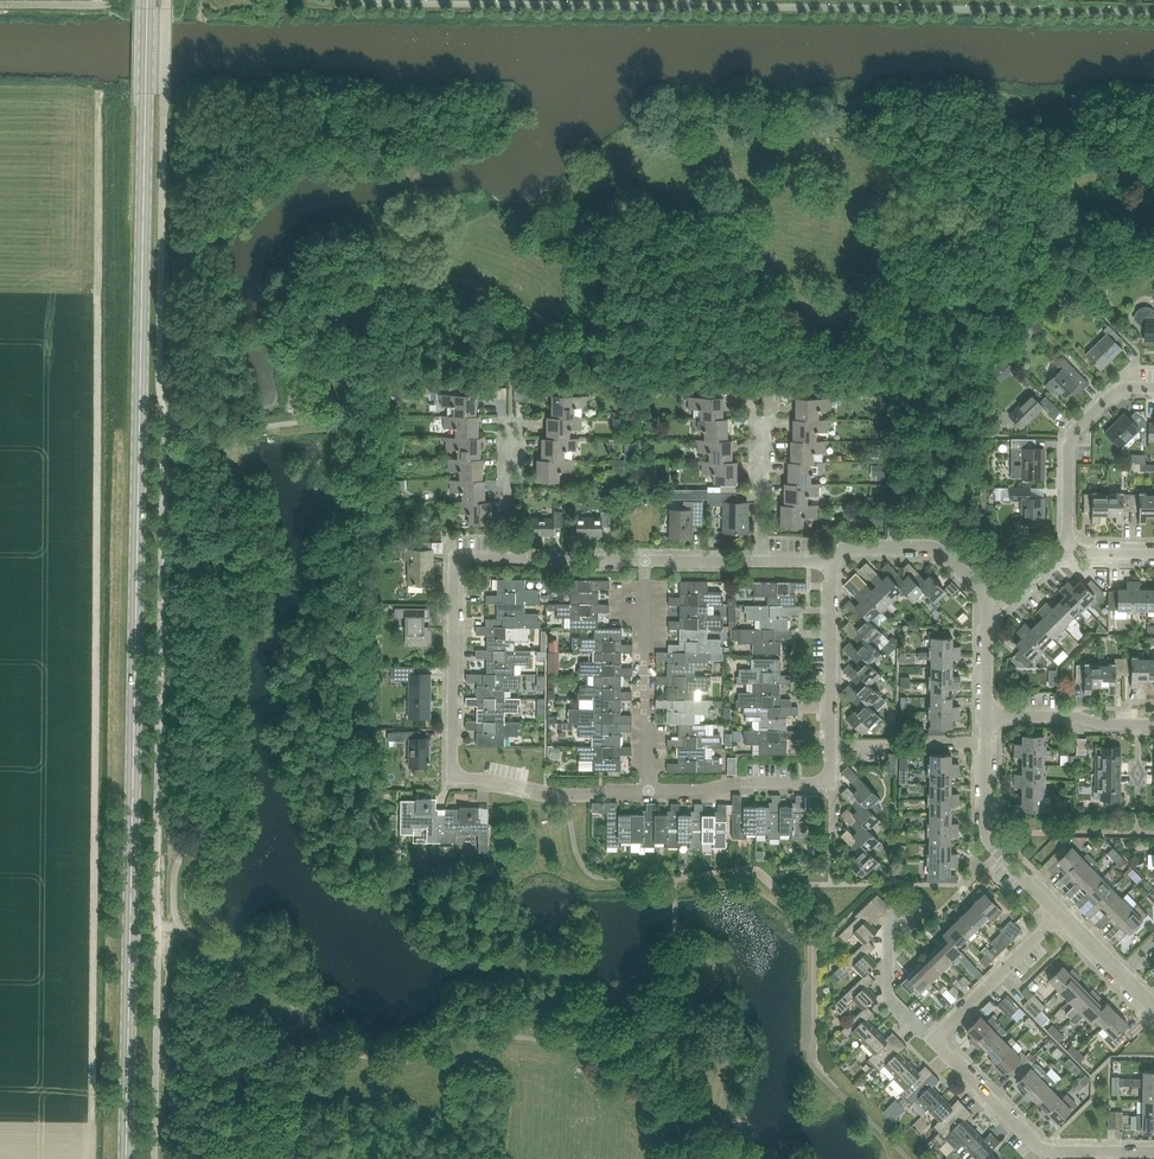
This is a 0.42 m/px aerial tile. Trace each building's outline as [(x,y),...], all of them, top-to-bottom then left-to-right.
[(1144,330),(1144,341),(1153,341),(1153,312),(1152,309),(1149,308),(1141,307),(1138,309),(1136,312),(1134,315),(1134,319),(1144,330)] [(1115,342),(1119,337),(1120,337),(1108,325),(1103,330),(1106,333),(1085,354),(1100,369),(1121,348),(1115,342)] [(1056,389),(1064,397),(1070,392),(1074,397),(1089,383),(1065,359),(1057,367),(1060,370),(1044,385),(1052,393),(1056,389)] [(475,416),(476,394),(439,394),(439,397),(442,397),(441,406),(453,406),(453,415),(453,416),(475,416)] [(1045,396),(1044,397),(1038,403),(1030,394),(1009,415),(1021,427),(1042,407),(1053,419),(1060,412),(1045,396)] [(588,399),(589,396),(552,395),(551,417),(574,417),(574,408),(586,408),(586,399),(588,399)] [(722,419),(722,418),(722,397),(686,397),(686,400),(688,400),(688,409),(700,409),(700,418),(722,419)] [(795,419),(818,419),(818,410),(830,411),(830,401),(832,401),(833,398),(796,398),(795,419)] [(1145,431),(1146,422),(1135,411),(1129,418),(1125,414),(1105,433),(1119,447),(1137,430),(1142,435),(1145,431)] [(453,416),(453,415),(441,415),(441,419),(444,419),(444,428),(455,428),(455,437),(478,437),(478,416),(475,416),(453,416)] [(551,417),(547,416),(546,438),(547,438),(569,438),(569,429),(581,429),(581,420),(584,420),(584,417),(574,417),(551,417)] [(700,418),(690,418),(690,421),(693,421),(693,430),(705,430),(705,439),(705,440),(726,440),(727,418),(722,418),(722,419),(700,418)] [(795,419),(793,419),(793,440),(793,441),(815,441),(815,432),(827,432),(827,423),(830,423),(830,420),(818,419),(795,419)] [(455,437),(443,437),(443,440),(446,440),(446,449),(458,449),(458,458),(458,459),(480,459),(480,458),(480,437),(478,437),(455,437)] [(547,438),(546,438),(542,438),(542,459),(564,459),(564,450),(576,451),(576,441),(579,441),(579,438),(569,438),(547,438)] [(705,440),(705,439),(695,439),(695,443),(697,443),(697,452),(709,452),(709,461),(731,461),(731,440),(726,440),(705,440)] [(1035,448),(1035,439),(1011,439),(1011,448),(1013,449),(1013,458),(1021,458),(1021,467),(1013,467),(1013,477),(1022,477),(1043,478),(1043,448),(1035,448)] [(793,441),(793,440),(790,440),(790,462),(813,462),(813,453),(824,453),(825,444),(827,444),(827,441),(815,441),(793,441)] [(458,459),(458,458),(445,458),(445,461),(448,461),(448,470),(460,470),(460,480),(482,480),(482,458),(480,458),(480,459),(458,459)] [(564,459),(542,459),(537,459),(537,481),(559,482),(559,472),(571,472),(571,463),(574,463),(574,460),(564,459)] [(709,461),(699,461),(699,464),(702,464),(702,473),(714,473),(714,483),(736,483),(736,461),(731,461),(709,461)] [(813,462),(790,462),(788,462),(788,483),(810,484),(810,483),(810,474),(822,474),(822,465),(825,465),(825,462),(813,462)] [(460,480),(447,479),(447,483),(450,483),(450,492),(462,492),(462,501),(484,502),(484,501),(484,480),(482,480),(460,480)] [(788,483),(784,483),(784,504),(784,505),(806,505),(806,496),(818,496),(818,487),(821,487),(821,483),(810,483),(810,484),(788,483)] [(1010,488),(1010,500),(1022,500),(1022,523),(1042,523),(1043,498),(1029,498),(1030,488),(1010,488)] [(1107,515),(1107,494),(1098,494),(1098,492),(1092,492),(1092,494),(1084,494),(1084,510),(1092,511),(1092,523),(1098,523),(1098,515),(1107,515)] [(1131,511),(1131,494),(1123,494),(1123,492),(1116,492),(1116,494),(1107,494),(1107,515),(1116,515),(1116,523),(1122,523),(1122,511),(1131,511)] [(1153,515),(1153,494),(1146,494),(1146,492),(1139,492),(1139,494),(1131,494),(1131,511),(1139,511),(1139,523),(1145,524),(1145,516),(1153,516),(1153,515)] [(707,493),(707,506),(723,506),(723,512),(726,512),(726,532),(735,532),(747,532),(747,503),(736,502),(736,493),(707,493)] [(462,501),(454,501),(454,504),(457,504),(457,513),(469,513),(469,523),(491,523),(491,501),(484,501),(484,502),(462,501)] [(691,522),(702,522),(702,501),(683,501),(683,507),(685,507),(685,511),(670,511),(670,536),(690,537),(691,522)] [(784,505),(784,504),(781,504),(780,526),(803,527),(803,517),(815,517),(815,508),(817,508),(817,505),(806,505),(784,505)] [(562,526),(562,511),(553,511),(553,518),(529,518),(529,535),(553,535),(554,526),(562,526)] [(610,527),(610,512),(601,512),(601,517),(577,517),(577,535),(601,536),(601,527),(610,527)] [(424,589),(425,588),(425,585),(431,585),(431,549),(430,549),(430,543),(413,543),(413,549),(409,549),(409,551),(404,551),(404,561),(409,561),(409,585),(413,585),(413,588),(414,589),(424,589)] [(875,575),(877,574),(866,562),(859,568),(876,585),(891,600),(890,600),(892,602),(896,597),(895,596),(901,590),(902,589),(887,574),(886,575),(880,580),(875,575)] [(896,576),(898,574),(887,562),(880,569),(886,575),(887,574),(902,589),(901,590),(913,602),(918,597),(916,596),(922,590),(920,587),(908,574),(907,575),(901,581),(896,576)] [(918,575),(919,574),(908,563),(902,569),(907,575),(908,574),(920,587),(922,590),(934,602),(939,597),(938,596),(944,589),(929,574),(923,581),(918,575)] [(864,586),(866,584),(855,573),(849,579),(881,612),(886,607),(884,606),(890,600),(891,600),(876,585),(870,591),(864,586)] [(1132,612),(1132,581),(1132,577),(1126,577),(1126,589),(1117,589),(1117,591),(1107,591),(1107,610),(1116,610),(1126,610),(1126,612),(1132,612)] [(524,589),(524,580),(524,579),(497,579),(497,595),(486,595),(485,603),(496,603),(497,603),(524,604),(540,604),(540,597),(538,597),(538,589),(524,589)] [(609,588),(609,581),(609,580),(554,579),(554,586),(556,586),(556,594),(570,594),(570,603),(570,604),(598,604),(598,588),(609,588)] [(877,616),(881,612),(849,579),(843,585),(854,596),(856,595),(861,600),(855,606),(875,626),(880,622),(880,619),(877,616)] [(1103,596),(1103,592),(1091,580),(1085,586),(1079,580),(1073,587),(1067,581),(1063,586),(1085,608),(1089,604),(1093,608),(1100,601),(1099,601),(1103,596)] [(707,591),(707,582),(707,581),(679,581),(679,597),(668,597),(668,605),(679,605),(707,605),(707,606),(723,606),(723,599),(721,599),(721,591),(707,591)] [(1147,610),(1147,589),(1138,589),(1139,581),(1132,581),(1132,612),(1138,612),(1138,610),(1147,610)] [(751,582),(751,589),(753,589),(753,596),(767,596),(767,605),(795,606),(795,590),(806,590),(806,582),(751,582)] [(1080,612),(1085,608),(1063,586),(1058,590),(1064,596),(1058,602),(1072,617),(1079,611),(1080,612)] [(881,633),(875,626),(855,606),(849,600),(842,606),(854,617),(855,616),(860,621),(854,627),(869,642),(875,636),(877,638),(881,633)] [(1066,623),(1072,617),(1058,602),(1051,608),(1046,602),(1041,607),(1063,629),(1068,624),(1066,623)] [(524,613),(524,604),(497,603),(496,603),(496,619),(485,619),(485,626),(485,627),(530,627),(540,627),(540,620),(538,620),(538,613),(524,613)] [(570,604),(570,603),(554,603),(554,610),(556,610),(556,617),(570,618),(570,628),(593,628),(594,628),(598,628),(597,627),(598,612),(609,612),(609,604),(598,604),(570,604)] [(707,615),(707,606),(707,605),(679,605),(679,621),(668,620),(668,629),(679,629),(707,629),(722,629),(723,622),(721,622),(721,615),(707,615)] [(762,605),(744,605),(744,612),(746,612),(746,619),(760,620),(760,629),(787,630),(787,629),(788,614),(798,614),(799,606),(795,606),(767,605),(762,605)] [(1059,633),(1063,629),(1041,607),(1037,611),(1042,616),(1036,623),(1051,638),(1058,632),(1059,633)] [(428,617),(428,611),(428,609),(395,609),(395,617),(406,617),(406,634),(407,634),(407,644),(418,644),(418,645),(430,646),(430,627),(423,627),(423,617),(428,617)] [(854,627),(849,621),(842,627),(853,639),(855,637),(860,642),(854,648),(869,663),(875,657),(877,659),(881,654),(869,642),(854,627)] [(1045,644),(1051,638),(1036,623),(1030,629),(1025,623),(1020,628),(1042,650),(1047,645),(1045,644)] [(485,627),(485,626),(476,626),(476,635),(487,635),(486,650),(487,651),(514,651),(514,650),(514,641),(528,641),(528,634),(530,634),(530,627),(485,627)] [(621,627),(609,627),(597,627),(598,628),(594,628),(593,628),(593,637),(580,637),(580,644),(578,644),(578,651),(593,652),(593,651),(621,652),(632,652),(632,644),(621,644),(621,627)] [(1106,635),(1115,635),(1115,627),(1106,627),(1106,635)] [(1037,654),(1042,650),(1020,628),(1016,632),(1021,638),(1015,644),(1020,649),(1014,655),(1026,667),(1032,661),(1030,659),(1036,653),(1037,654)] [(707,639),(707,629),(679,629),(679,644),(668,644),(668,652),(710,652),(710,653),(722,653),(722,646),(720,646),(720,639),(707,639)] [(760,629),(737,629),(733,629),(732,640),(739,640),(739,643),(752,643),(752,653),(780,654),(780,638),(791,638),(791,629),(787,629),(787,630),(760,629)] [(945,637),(946,631),(928,631),(928,637),(931,638),(931,646),(929,646),(928,652),(960,653),(960,646),(952,646),(952,637),(945,637)] [(869,663),(854,648),(848,642),(842,648),(853,660),(855,658),(860,663),(854,669),(869,684),(875,679),(876,680),(881,675),(869,663)] [(487,651),(486,650),(476,650),(475,658),(486,658),(486,674),(514,674),(514,664),(528,665),(528,657),(530,657),(530,650),(514,650),(514,651),(487,651)] [(621,667),(621,652),(593,651),(593,652),(593,661),(579,661),(579,668),(577,668),(577,675),(593,675),(621,676),(632,676),(632,667),(621,667)] [(710,652),(668,652),(656,652),(656,660),(667,660),(667,675),(667,676),(694,676),(694,666),(708,666),(708,659),(710,659),(710,653),(710,652)] [(960,659),(960,653),(928,652),(928,653),(917,653),(917,659),(928,659),(928,658),(931,658),(930,667),(952,668),(952,659),(960,659)] [(1146,679),(1146,658),(1138,658),(1138,656),(1131,656),(1131,658),(1123,658),(1123,674),(1131,674),(1131,687),(1137,687),(1138,679),(1146,679)] [(1123,674),(1123,658),(1114,658),(1114,662),(1108,662),(1108,665),(1100,664),(1099,686),(1108,686),(1108,694),(1115,694),(1115,674),(1123,674)] [(791,683),(791,675),(780,675),(780,659),(752,659),(752,669),(738,669),(738,676),(736,676),(736,683),(752,683),(780,683),(791,683)] [(1099,686),(1100,664),(1091,664),(1091,662),(1084,662),(1084,664),(1076,664),(1076,681),(1084,681),(1084,693),(1091,693),(1091,686),(1099,686)] [(881,696),(869,684),(854,669),(848,663),(842,670),(853,681),(855,679),(860,684),(854,690),(869,705),(875,699),(876,701),(881,696)] [(430,674),(414,674),(414,667),(395,666),(394,681),(408,681),(408,718),(430,718),(430,674)] [(952,676),(952,668),(930,667),(930,676),(928,676),(928,682),(960,683),(960,676),(952,676)] [(514,674),(486,674),(466,674),(466,682),(477,682),(476,698),(504,698),(504,697),(504,688),(518,688),(518,681),(520,681),(520,674),(514,674)] [(621,691),(621,676),(593,675),(593,685),(579,685),(579,692),(577,692),(577,699),(593,699),(620,699),(632,699),(632,691),(621,691)] [(667,676),(667,675),(656,675),(655,684),(666,684),(666,699),(666,700),(694,699),(694,690),(708,690),(708,683),(710,683),(710,676),(694,676),(667,676)] [(960,689),(960,683),(928,682),(928,688),(930,688),(930,697),(951,697),(951,689),(960,689)] [(779,699),(780,683),(752,683),(752,692),(738,692),(738,700),(736,700),(736,707),(743,707),(743,706),(790,707),(790,699),(779,699)] [(881,718),(869,705),(854,690),(848,684),(841,691),(853,702),(855,700),(860,705),(846,719),(861,734),(874,721),(876,723),(881,718)] [(476,698),(465,697),(465,706),(476,706),(476,721),(504,722),(504,721),(504,712),(518,712),(518,705),(520,705),(520,698),(504,697),(504,698),(476,698)] [(951,706),(951,697),(930,697),(930,706),(928,706),(928,712),(959,712),(959,706),(951,706)] [(620,715),(620,699),(593,699),(593,709),(568,708),(568,722),(577,723),(631,723),(631,715),(620,715)] [(666,700),(666,699),(655,699),(655,707),(666,708),(666,724),(678,724),(678,723),(694,724),(694,723),(694,714),(708,714),(708,707),(710,707),(710,700),(694,699),(666,700)] [(798,707),(790,707),(743,706),(743,707),(743,713),(745,713),(745,720),(759,720),(758,730),(759,730),(786,731),(786,730),(786,715),(797,715),(798,707)] [(959,719),(959,712),(928,712),(928,718),(930,718),(930,727),(928,727),(928,734),(947,735),(947,727),(951,727),(951,719),(959,719)] [(504,722),(476,721),(465,721),(465,729),(476,730),(476,746),(504,746),(504,736),(518,736),(518,729),(520,729),(520,722),(504,721),(504,722)] [(631,731),(631,723),(577,723),(577,729),(579,729),(579,736),(592,736),(592,746),(620,747),(620,746),(620,731),(631,731)] [(705,747),(705,748),(721,748),(721,741),(719,741),(719,734),(706,733),(706,723),(694,723),(694,724),(678,723),(678,724),(678,739),(667,739),(667,747),(678,748),(678,747),(705,747)] [(759,730),(758,730),(743,730),(743,737),(745,737),(745,744),(758,744),(758,754),(786,755),(786,739),(797,739),(797,730),(786,730),(786,731),(759,730)] [(420,739),(420,732),(420,731),(403,731),(403,738),(409,739),(409,767),(428,767),(428,739),(420,739)] [(1014,750),(1045,750),(1045,744),(1044,744),(1044,735),(1022,735),(1022,744),(1014,744),(1014,750)] [(1086,754),(1086,738),(1077,738),(1076,754),(1086,754)] [(592,746),(576,746),(576,753),(578,753),(578,760),(592,760),(592,770),(608,770),(608,775),(620,775),(620,754),(631,755),(631,746),(620,746),(620,747),(592,746)] [(705,757),(705,748),(705,747),(678,747),(678,748),(678,763),(667,763),(666,771),(721,772),(721,765),(719,765),(719,757),(705,757)] [(1095,773),(1121,773),(1121,757),(1119,757),(1119,747),(1102,747),(1102,755),(1096,755),(1095,773)] [(1045,757),(1045,750),(1014,750),(1014,756),(1022,756),(1022,765),(1043,765),(1043,757),(1045,757)] [(895,764),(895,753),(887,753),(887,764),(895,764)] [(907,754),(899,754),(899,769),(906,770),(907,770),(907,754)] [(927,770),(959,770),(959,763),(951,763),(951,754),(929,754),(929,763),(927,763),(927,770)] [(727,757),(727,774),(736,774),(736,757),(727,757)] [(512,763),(508,773),(513,775),(517,766),(512,763)] [(1043,774),(1043,765),(1022,765),(1022,774),(1014,774),(1014,780),(1045,780),(1045,774),(1043,774)] [(867,808),(873,802),(875,803),(880,799),(847,766),(841,772),(852,783),(853,782),(858,787),(853,793),(852,793),(867,808)] [(958,776),(959,770),(927,770),(927,776),(929,776),(929,784),(951,785),(951,776),(958,776)] [(1121,805),(1121,773),(1095,773),(1095,791),(1099,792),(1099,801),(1103,801),(1103,805),(1121,805)] [(1045,786),(1045,780),(1014,780),(1014,786),(1022,786),(1022,795),(1043,795),(1043,786),(1045,786)] [(950,793),(951,785),(929,784),(929,793),(927,793),(927,799),(958,800),(958,793),(950,793)] [(852,793),(853,793),(847,787),(840,793),(852,804),(853,803),(858,808),(852,814),(867,829),(873,823),(875,825),(879,820),(867,808),(852,793)] [(725,799),(725,791),(716,791),(716,799),(725,799)] [(740,805),(740,794),(732,794),(732,838),(746,838),(746,833),(756,833),(756,806),(740,805)] [(780,806),(780,796),(780,795),(772,795),(772,806),(756,806),(756,833),(765,833),(765,838),(780,839),(780,833),(779,833),(780,806)] [(803,839),(804,795),(795,795),(795,806),(780,806),(779,833),(780,833),(789,834),(789,839),(803,839)] [(1043,804),(1043,795),(1022,795),(1022,803),(1014,803),(1014,810),(1045,811),(1045,804),(1043,804)] [(436,815),(436,809),(436,799),(416,799),(416,801),(401,801),(400,834),(414,834),(414,826),(429,826),(429,843),(438,843),(439,829),(444,829),(444,815),(436,815)] [(958,806),(958,800),(927,799),(927,806),(929,806),(929,814),(950,814),(950,806),(958,806)] [(615,814),(615,803),(607,803),(606,846),(620,846),(620,841),(630,841),(631,814),(615,814)] [(655,814),(655,803),(647,803),(646,814),(631,814),(630,841),(640,841),(640,847),(654,847),(654,842),(654,814),(655,814)] [(678,814),(679,804),(679,803),(670,803),(670,814),(655,814),(654,814),(654,842),(664,842),(664,847),(678,847),(678,842),(678,814)] [(702,847),(702,842),(702,815),(702,804),(694,804),(694,814),(678,814),(678,842),(688,842),(687,847),(702,847)] [(725,848),(726,804),(718,804),(718,815),(702,815),(702,842),(711,842),(711,848),(725,848)] [(479,822),(479,808),(479,807),(459,807),(459,809),(444,809),(444,815),(444,829),(439,829),(438,843),(457,843),(457,834),(478,835),(478,843),(488,843),(488,822),(479,822)] [(852,814),(847,808),(840,814),(851,826),(853,824),(858,829),(852,835),(867,850),(873,844),(874,846),(879,841),(867,829),(852,814)] [(950,823),(950,814),(929,814),(929,823),(927,823),(927,829),(958,829),(958,823),(950,823)] [(867,850),(852,835),(846,829),(840,835),(851,847),(853,845),(858,850),(852,856),(856,861),(850,866),(861,877),(873,865),(874,867),(879,862),(867,850)] [(958,836),(958,829),(927,829),(927,836),(929,836),(929,844),(950,845),(950,836),(958,836)] [(950,853),(950,845),(929,844),(929,853),(927,853),(926,859),(958,859),(958,853),(950,853)] [(1064,874),(1082,857),(1072,847),(1049,869),(1053,873),(1058,868),(1064,874)] [(1078,881),(1092,867),(1082,857),(1064,874),(1055,883),(1059,888),(1068,879),(1074,885),(1078,881)] [(958,866),(958,859),(926,859),(926,865),(928,865),(928,874),(926,874),(926,881),(945,882),(945,874),(950,874),(950,866),(958,866)] [(1088,891),(1102,878),(1092,867),(1078,881),(1074,885),(1065,893),(1069,898),(1082,885),(1088,891)] [(1094,905),(1112,888),(1102,878),(1088,891),(1075,904),(1079,908),(1088,899),(1094,905)] [(1108,912),(1122,898),(1112,888),(1094,905),(1085,914),(1089,918),(1102,906),(1108,912)] [(1002,912),(998,907),(984,893),(973,903),(987,917),(992,922),(1002,912)] [(1114,926),(1118,922),(1132,909),(1122,898),(1108,912),(1095,924),(1099,929),(1108,920),(1114,926)] [(867,939),(867,940),(877,931),(870,924),(883,912),(871,899),(855,915),(856,917),(836,937),(842,944),(853,933),(863,943),(867,939)] [(977,927),(987,917),(973,903),(963,914),(977,927)] [(1128,933),(1142,919),(1147,915),(1137,904),(1132,909),(1118,922),(1114,926),(1105,935),(1109,939),(1122,927),(1128,933)] [(980,931),(977,927),(963,914),(953,923),(967,937),(973,931),(976,934),(980,931)] [(1000,930),(1001,932),(1011,942),(1021,931),(1010,920),(1000,930)] [(970,941),(967,937),(953,923),(943,934),(947,938),(956,947),(957,947),(963,941),(966,944),(970,941)] [(1006,946),(1011,942),(1001,932),(991,942),(994,945),(1000,951),(1006,946)] [(964,955),(957,947),(956,947),(947,938),(936,948),(950,962),(957,955),(960,959),(964,955)] [(874,947),(867,940),(867,939),(863,943),(834,972),(841,980),(847,974),(845,972),(852,965),(863,976),(867,972),(867,973),(877,964),(867,954),(874,947)] [(995,956),(1000,951),(994,945),(989,950),(995,956)] [(940,972),(950,962),(936,948),(926,958),(940,972)] [(985,966),(990,961),(984,955),(979,960),(985,966)] [(930,982),(940,972),(926,958),(916,968),(929,982),(930,982)] [(975,976),(980,971),(974,965),(969,970),(975,976)] [(1058,990),(1076,973),(1072,969),(1069,972),(1062,966),(1048,980),(1058,990)] [(936,988),(930,982),(929,982),(916,968),(905,978),(919,992),(925,987),(931,993),(936,988)] [(874,980),(867,973),(867,972),(863,976),(835,1004),(835,1010),(839,1015),(848,1006),(846,1004),(851,998),(862,1009),(863,1009),(866,1005),(867,1006),(876,997),(866,987),(874,980)] [(1068,1000),(1082,986),(1077,980),(1080,977),(1076,973),(1058,990),(1068,1000)] [(964,987),(970,982),(963,975),(958,980),(964,987)] [(954,996),(959,991),(953,985),(948,990),(954,996)] [(1070,1018),(1096,993),(1092,989),(1089,993),(1082,986),(1068,1000),(1074,1006),(1066,1014),(1070,1018)] [(1103,1007),(1102,1007),(1097,1001),(1100,998),(1096,993),(1070,1018),(1076,1024),(1084,1016),(1089,1021),(1093,1017),(1103,1007)] [(1028,999),(1040,1012),(1045,1007),(1033,994),(1028,999)] [(944,1006),(949,1002),(943,995),(938,1000),(944,1006)] [(1025,1013),(1019,1007),(1007,995),(1002,1000),(1014,1012),(1020,1018),(1025,1013)] [(1034,1017),(1040,1012),(1028,999),(1022,1005),(1034,1017)] [(1009,1018),(1014,1012),(1002,1000),(996,1005),(1009,1018)] [(1103,1027),(1117,1013),(1107,1003),(1102,1007),(1103,1007),(1093,1017),(1103,1027)] [(873,1013),(867,1006),(866,1005),(863,1009),(862,1009),(838,1033),(844,1039),(851,1031),(862,1042),(876,1029),(866,1020),(873,1013)] [(1127,1024),(1117,1013),(1103,1027),(1109,1033),(1104,1038),(1113,1048),(1126,1036),(1121,1030),(1127,1024)] [(973,1044),(996,1021),(991,1016),(986,1022),(980,1016),(966,1030),(972,1036),(969,1039),(973,1044)] [(1030,1028),(1035,1023),(1029,1017),(1024,1022),(1030,1028)] [(986,1050),(1000,1037),(995,1031),(1000,1026),(996,1021),(973,1044),(977,1048),(980,1044),(986,1050)] [(1053,1036),(1058,1030),(1052,1024),(1047,1030),(1053,1036)] [(899,1039),(894,1034),(892,1032),(885,1039),(876,1029),(862,1042),(873,1054),(865,1061),(871,1067),(899,1039)] [(1053,1036),(1059,1042),(1064,1037),(1058,1030),(1053,1036)] [(1000,1037),(986,1050),(992,1057),(989,1060),(993,1064),(1010,1047),(1011,1047),(1016,1042),(1011,1037),(1006,1042),(1000,1037)] [(899,1053),(906,1047),(906,1046),(899,1039),(871,1067),(876,1072),(884,1065),(895,1076),(908,1063),(899,1053)] [(1073,1056),(1078,1051),(1072,1045),(1067,1050),(1073,1056)] [(1010,1047),(993,1064),(1003,1074),(1007,1070),(1012,1076),(1033,1055),(1029,1052),(1026,1056),(1020,1050),(1016,1053),(1011,1047),(1010,1047)] [(1073,1056),(1079,1062),(1084,1057),(1078,1051),(1073,1056)] [(1052,1070),(1063,1060),(1057,1053),(1046,1064),(1052,1070)] [(1033,1055),(1012,1076),(1017,1080),(1016,1081),(1022,1087),(1019,1091),(1023,1095),(1040,1078),(1040,1077),(1045,1072),(1034,1060),(1037,1057),(1034,1054),(1033,1055)] [(1070,1069),(1075,1064),(1069,1058),(1064,1063),(1070,1069)] [(925,1065),(924,1066),(918,1072),(908,1063),(895,1076),(889,1081),(890,1081),(901,1092),(898,1095),(904,1100),(932,1072),(925,1065)] [(1076,1075),(1081,1070),(1075,1064),(1070,1069),(1076,1075)] [(1153,1086),(1153,1071),(1143,1071),(1143,1078),(1119,1078),(1119,1077),(1112,1077),(1112,1085),(1119,1085),(1143,1086),(1153,1086)] [(932,1087),(939,1080),(932,1072),(904,1100),(909,1106),(914,1101),(914,1104),(922,1112),(925,1112),(924,1112),(925,1112),(928,1109),(941,1096),(932,1087)] [(1036,1102),(1051,1088),(1056,1083),(1045,1072),(1040,1077),(1040,1078),(1023,1095),(1027,1099),(1031,1096),(1036,1102)] [(1084,1086),(1090,1080),(1091,1079),(1085,1074),(1079,1080),(1084,1086)] [(1143,1086),(1142,1100),(1153,1100),(1153,1086),(1143,1086)] [(1043,1115),(1061,1098),(1051,1088),(1036,1102),(1043,1108),(1039,1111),(1043,1115)] [(1057,1123),(1071,1109),(1076,1104),(1066,1093),(1061,1098),(1043,1115),(1047,1119),(1051,1116),(1057,1123)] [(965,1106),(960,1101),(957,1099),(950,1106),(941,1096),(928,1109),(939,1120),(931,1128),(936,1133),(965,1106)] [(1142,1100),(1142,1114),(1153,1114),(1153,1100),(1142,1100)] [(971,1113),(970,1112),(965,1106),(936,1133),(937,1134),(931,1140),(939,1148),(945,1141),(954,1149),(960,1143),(961,1143),(974,1130),(964,1120),(971,1113)] [(1135,1129),(1142,1129),(1153,1129),(1153,1114),(1142,1114),(1136,1114),(1135,1129)] [(993,1136),(990,1132),(983,1139),(974,1130),(961,1143),(971,1154),(966,1158),(978,1158),(987,1151),(988,1152),(999,1142),(993,1136)]
